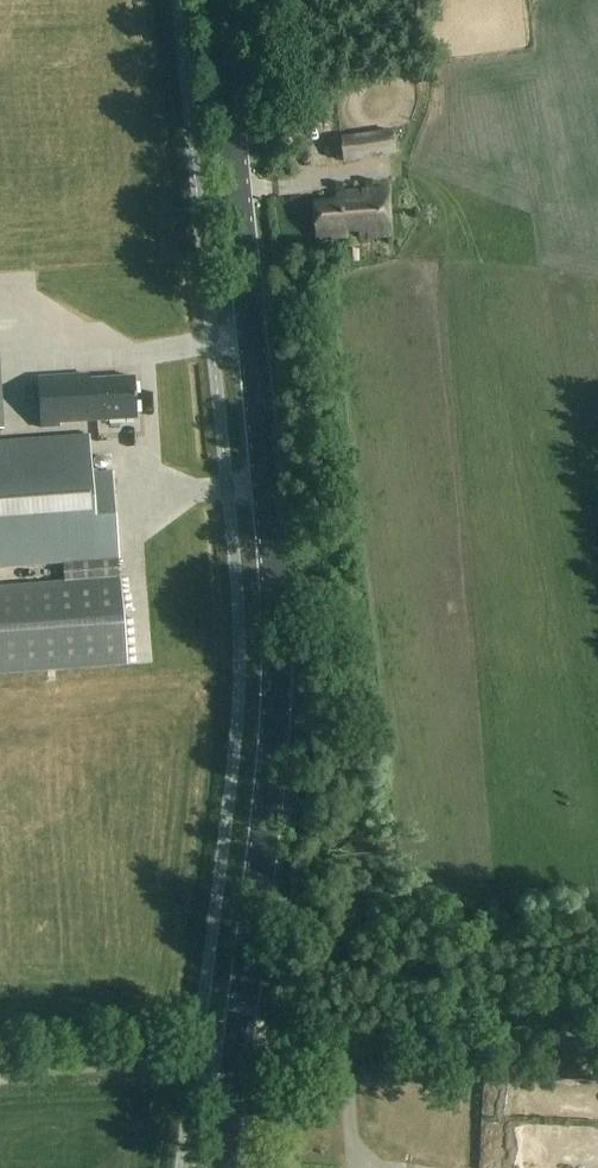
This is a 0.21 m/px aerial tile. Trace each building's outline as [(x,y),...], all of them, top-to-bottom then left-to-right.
[(341,163),(394,155),(390,129),(337,137),(341,163)] [(390,237),(386,187),(334,191),(334,200),(311,202),(314,240),(337,238),(337,240),(346,239),(345,233),(357,232),(357,239),(390,237)] [(344,262),(358,261),(358,249),(344,249),(344,262)] [(87,382),(86,376),(36,379),(39,432),(60,430),(59,425),(137,420),(135,379),(87,382)] [(120,657),(107,465),(0,473),(0,665),(120,657)] [(474,1159),(526,1167),(530,1143),(478,1135),(474,1159)]
